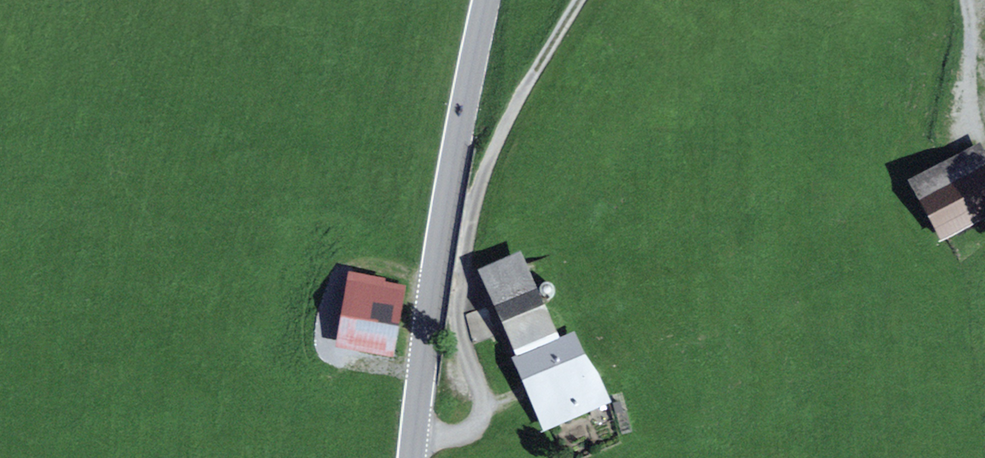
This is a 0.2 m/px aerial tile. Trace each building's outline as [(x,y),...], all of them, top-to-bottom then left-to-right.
[(945,235),(984,213),(984,168),(976,152),(917,184),(945,235)] [(497,295),(523,353),(553,340),(527,281),(497,295)] [(353,300),(346,342),(387,348),(394,307),(353,300)] [(525,359),(555,426),(609,402),(597,375),(586,379),(569,340),(525,359)]
